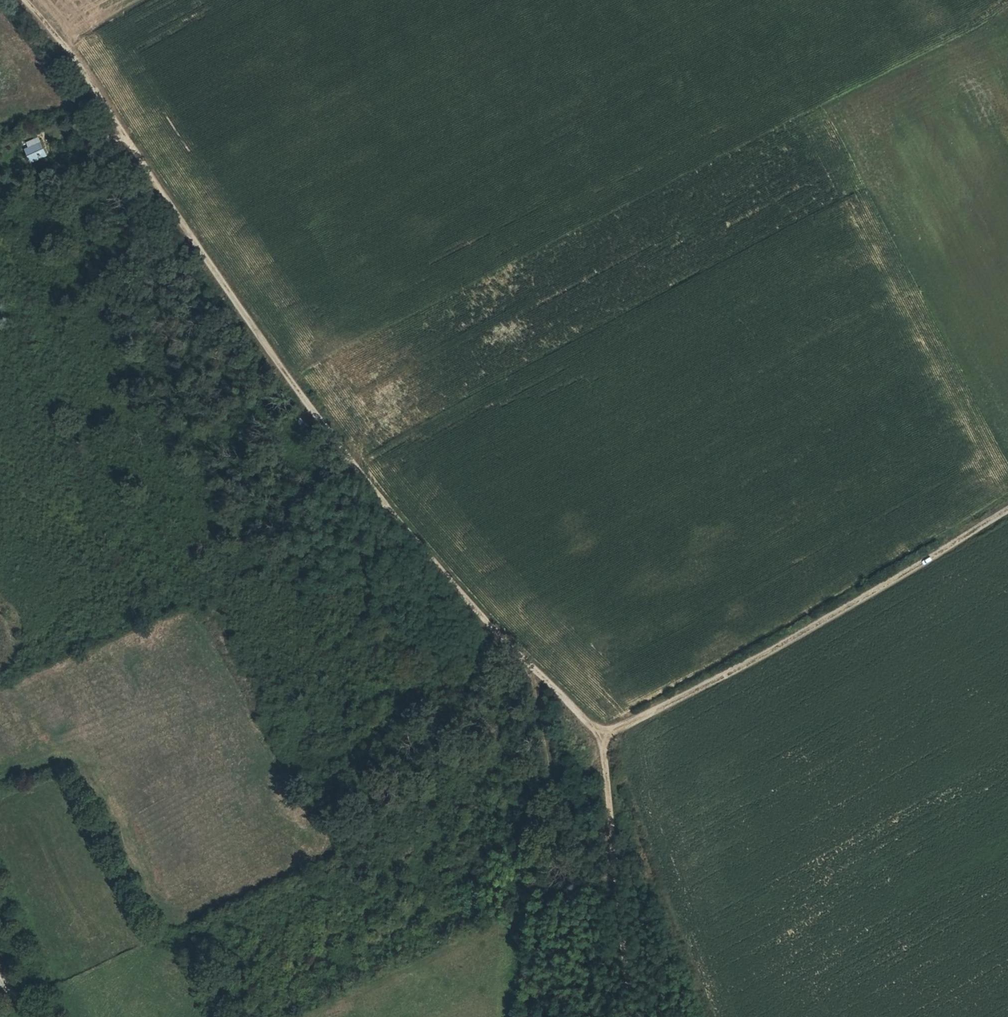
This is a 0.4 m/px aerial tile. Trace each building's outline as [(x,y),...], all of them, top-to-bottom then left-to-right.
[(29,162),(47,155),(40,140),(22,147),(29,162)]
